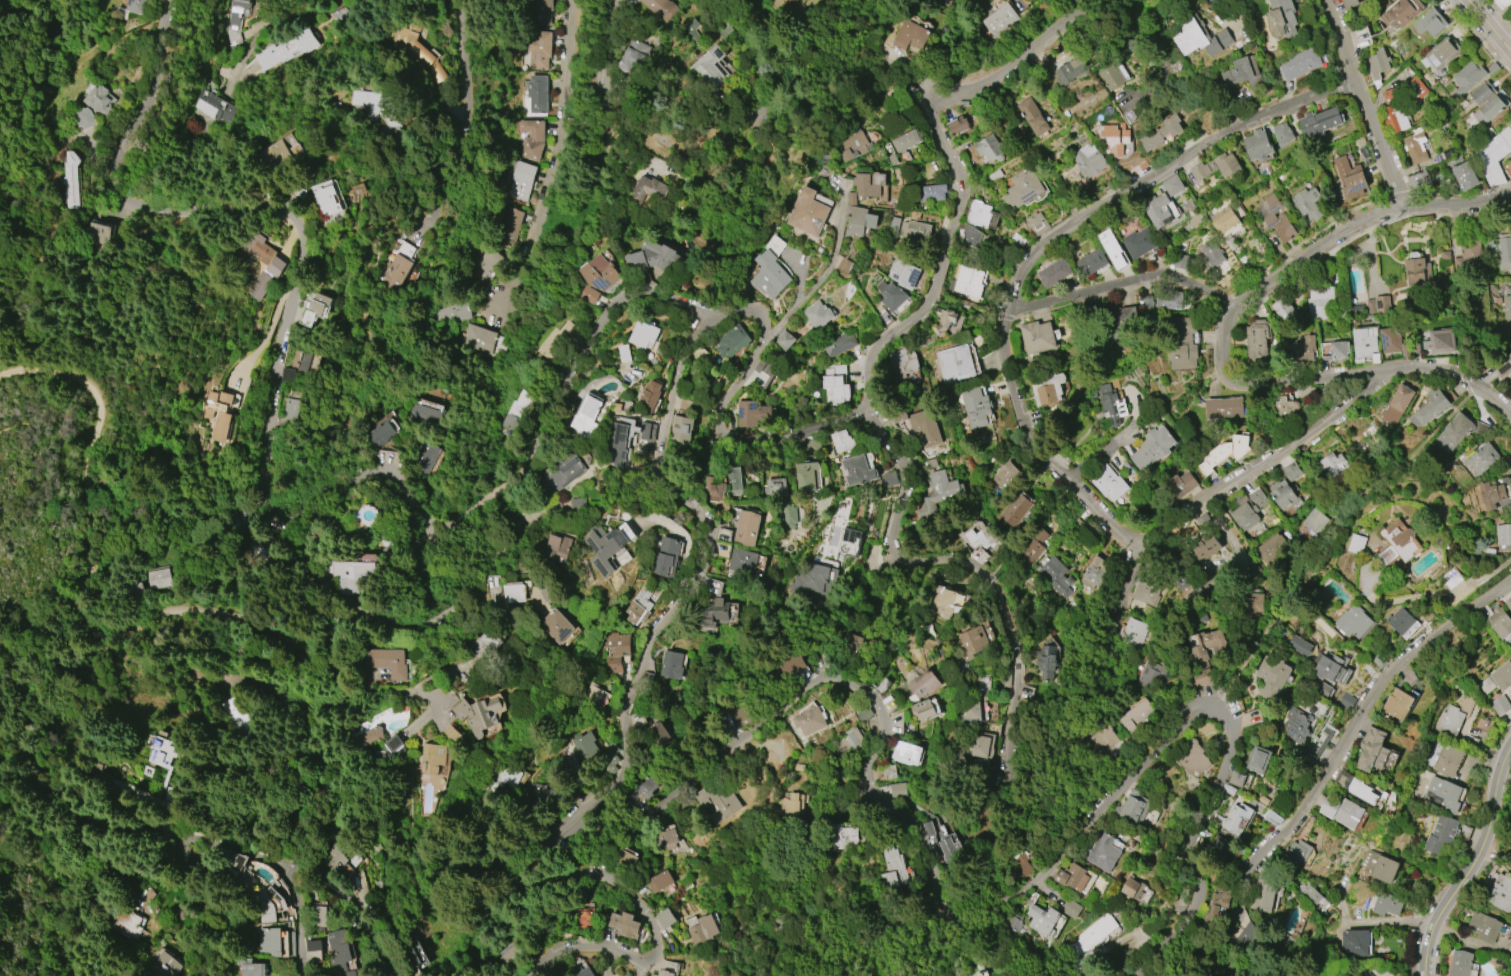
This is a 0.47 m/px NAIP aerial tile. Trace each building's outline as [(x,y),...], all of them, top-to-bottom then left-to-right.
[(126,10),(129,0),(148,0),(144,15),(126,10)] [(228,7),(229,0),(249,0),(247,11),(241,10),(241,14),(239,14),(236,31),(226,29),(229,7),(228,7)] [(553,26),(554,0),(535,0),(534,25),(553,26)] [(659,17),(641,0),(670,0),(673,3),(659,17)] [(1271,10),(1267,0),(1291,0),(1295,12),(1292,13),(1297,24),(1293,25),(1296,35),(1286,39),(1284,35),(1276,38),(1266,12),(1271,10)] [(1344,9),(1341,0),(1357,0),(1358,4),(1344,9)] [(1381,14),(1397,0),(1418,0),(1424,7),(1395,32),(1391,27),(1388,30),(1378,18),(1381,15),(1381,14)] [(1500,9),(1510,3),(1510,0),(1492,0),(1500,9)] [(977,24),(1007,3),(1018,18),(988,40),(977,24)] [(1419,34),(1426,29),(1432,37),(1448,25),(1435,7),(1411,24),(1419,34)] [(1184,56),(1168,29),(1195,13),(1200,21),(1201,21),(1205,27),(1205,28),(1211,38),(1213,36),(1225,28),(1234,44),(1210,58),(1204,47),(1200,49),(1199,47),(1184,56)] [(696,45),(683,30),(696,19),(701,24),(695,30),(703,39),(696,45)] [(905,51),(892,44),(906,19),(930,32),(921,50),(909,43),(905,51)] [(399,25),(421,32),(418,40),(437,58),(445,74),(432,80),(426,67),(410,51),(392,45),(399,25)] [(263,51),(274,44),(276,47),(283,43),(285,45),(294,40),(292,35),(309,26),(312,32),(314,30),(319,39),(317,41),(319,45),(306,52),(304,48),(300,50),(299,49),(291,53),(292,55),(263,71),(255,55),(257,54),(256,52),(262,48),(263,51)] [(528,69),(551,69),(551,31),(529,31),(528,69)] [(1447,37),(1453,45),(1456,43),(1461,49),(1459,51),(1460,52),(1437,71),(1424,56),(1447,37)] [(634,39),(652,47),(650,52),(652,53),(643,72),(633,67),(630,72),(620,67),(634,39)] [(689,67),(717,43),(726,54),(717,61),(728,75),(707,93),(690,72),(691,70),(689,67)] [(1314,46),(1323,65),(1286,82),(1285,79),(1281,81),(1274,68),(1276,67),(1276,66),(1278,65),(1278,63),(1314,46)] [(1382,47),(1390,69),(1378,73),(1380,79),(1379,80),(1381,85),(1377,87),(1378,88),(1375,89),(1365,61),(1371,55),(1376,54),(1375,52),(1382,47)] [(1219,73),(1233,68),(1231,62),(1252,55),(1263,89),(1250,93),(1246,80),(1224,87),(1219,73)] [(1451,77),(1471,60),(1477,67),(1479,65),(1487,74),(1461,96),(1463,97),(1457,102),(1452,96),(1454,94),(1451,91),(1455,87),(1456,89),(1459,86),(1451,77)] [(1056,71),(1070,62),(1075,69),(1086,62),(1090,69),(1072,81),(1073,82),(1067,86),(1065,84),(1061,86),(1058,81),(1060,80),(1057,76),(1059,75),(1056,71)] [(1117,64),(1128,82),(1112,91),(1101,73),(1117,64)] [(612,100),(613,73),(596,72),(595,99),(612,100)] [(548,75),(547,114),(529,113),(529,97),(527,97),(527,80),(529,80),(529,75),(548,75)] [(1428,92),(1414,103),(1401,88),(1415,76),(1428,92)] [(1469,94),(1487,81),(1495,92),(1493,93),(1494,94),(1479,106),(1477,103),(1475,105),(1468,96),(1470,95),(1469,94)] [(82,99),(96,83),(104,91),(106,88),(118,98),(111,106),(114,109),(107,117),(104,114),(103,116),(82,99)] [(1382,92),(1398,87),(1402,99),(1386,105),(1382,92)] [(201,88),(237,108),(227,127),(207,117),(204,123),(187,114),(201,88)] [(371,117),(372,108),(355,105),(358,89),(386,94),(411,136),(402,142),(397,134),(388,139),(383,131),(390,127),(382,112),(381,119),(371,117)] [(1481,126),(1471,114),(1501,89),(1510,101),(1481,126)] [(1052,128),(1038,137),(1018,105),(1032,97),(1052,128)] [(1383,109),(1402,103),(1410,128),(1392,134),(1388,125),(1386,126),(1384,120),(1386,119),(1383,109)] [(1305,138),(1298,119),(1305,117),(1304,114),(1311,111),(1312,114),(1315,113),(1315,114),(1336,106),(1342,124),(1336,126),(1336,128),(1333,129),(1330,128),(1323,131),(1325,136),(1316,139),(1314,134),(1305,138)] [(946,124),(962,116),(963,119),(966,118),(971,128),(952,137),(946,124)] [(519,120),(544,121),(543,143),(538,162),(517,155),(522,136),(527,137),(527,132),(519,132),(519,120)] [(1285,122),(1288,127),(1292,132),(1291,132),(1295,137),(1287,144),(1286,142),(1280,147),(1276,141),(1271,127),(1285,122)] [(1131,144),(1132,126),(1104,125),(1103,156),(1125,156),(1125,144),(1131,144)] [(1476,152),(1489,186),(1506,183),(1497,162),(1510,151),(1510,125),(1476,152)] [(1413,165),(1407,150),(1405,151),(1404,146),(1405,146),(1402,137),(1413,133),(1412,130),(1421,126),(1426,141),(1421,143),(1424,150),(1425,150),(1429,159),(1413,165)] [(1139,139),(1155,127),(1165,141),(1148,152),(1139,139)] [(845,164),(839,154),(843,152),(838,143),(855,133),(854,132),(860,128),(871,149),(845,164)] [(1242,138),(1253,135),(1252,131),(1260,128),(1261,131),(1264,130),(1269,144),(1271,143),(1274,152),(1266,155),(1267,158),(1258,162),(1257,159),(1250,161),(1242,138)] [(888,142),(914,129),(920,141),(902,150),(904,153),(898,156),(897,154),(895,155),(888,142)] [(993,133),(1004,152),(989,161),(984,154),(981,156),(974,145),(993,133)] [(264,155),(291,139),(297,149),(307,143),(314,154),(277,177),(264,155)] [(1085,180),(1070,155),(1094,141),(1109,166),(1085,180)] [(65,208),(78,207),(77,165),(82,160),(74,151),(68,151),(67,162),(65,162),(65,208)] [(1231,153),(1241,169),(1224,179),(1218,169),(1197,183),(1189,170),(1201,162),(1203,165),(1224,152),(1226,156),(1231,153)] [(1350,169),(1353,168),(1353,166),(1359,164),(1368,187),(1362,189),(1364,195),(1347,201),(1332,160),(1345,156),(1350,169)] [(670,157),(670,169),(684,170),(684,157),(670,157)] [(1467,160),(1480,183),(1464,192),(1451,169),(1467,160)] [(1503,165),(1510,177),(1510,176),(1510,161),(1503,165)] [(512,183),(510,181),(516,162),(539,169),(533,187),(525,185),(520,200),(508,196),(512,183)] [(1029,166),(1044,191),(1016,208),(1014,204),(1009,208),(1008,207),(1007,207),(1002,197),(1003,197),(1002,196),(1007,193),(1005,190),(1014,185),(1010,178),(1029,166)] [(856,167),(871,168),(871,172),(879,172),(879,174),(886,174),(885,186),(883,186),(882,195),(880,195),(880,196),(855,195),(856,186),(853,185),(854,177),(856,177),(856,167)] [(1170,197),(1161,182),(1176,173),(1185,188),(1170,197)] [(651,180),(653,177),(670,187),(661,202),(647,194),(640,206),(628,200),(642,175),(651,180)] [(918,187),(946,184),(947,193),(944,193),(945,200),(920,202),(918,187)] [(346,193),(344,194),(347,203),(349,202),(351,210),(339,215),(338,211),(331,214),(326,200),(327,199),(324,191),(327,190),(326,188),(331,186),(332,188),(343,185),(346,193)] [(786,223),(805,185),(818,191),(814,199),(831,208),(816,238),(786,223)] [(1307,222),(1291,199),(1294,198),(1293,196),(1304,188),(1307,192),(1314,187),(1322,198),(1314,203),(1323,216),(1315,221),(1313,218),(1307,222)] [(1156,230),(1140,203),(1154,195),(1155,198),(1165,192),(1179,215),(1173,219),(1174,220),(1156,230)] [(1284,244),(1273,228),(1269,231),(1261,219),(1269,213),(1266,208),(1268,207),(1265,203),(1266,202),(1263,199),(1272,193),(1282,208),(1274,214),(1276,217),(1282,213),(1295,232),(1289,236),(1291,239),(1284,244)] [(995,230),(964,221),(970,200),(992,206),(991,211),(1000,214),(995,230)] [(853,206),(869,209),(868,214),(878,216),(876,228),(865,226),(863,236),(852,234),(852,237),(844,235),(846,224),(849,225),(853,206)] [(1209,220),(1229,206),(1240,221),(1220,235),(1209,220)] [(517,247),(521,210),(505,208),(501,245),(517,247)] [(1050,227),(1035,238),(1025,223),(1027,221),(1025,218),(1035,212),(1037,214),(1040,212),(1050,227)] [(907,220),(932,225),(928,244),(897,237),(900,221),(907,223),(907,220)] [(88,222),(108,227),(104,246),(83,240),(84,236),(80,235),(82,227),(86,228),(88,222)] [(977,248),(955,241),(958,232),(956,232),(959,222),(977,228),(977,230),(982,232),(977,248)] [(1134,261),(1120,239),(1134,231),(1136,233),(1146,227),(1158,246),(1134,261)] [(267,241),(280,251),(278,255),(290,264),(280,277),(278,276),(260,301),(247,292),(266,265),(260,261),(262,257),(255,252),(253,255),(243,247),(256,228),(270,237),(267,241)] [(1117,271),(1096,235),(1109,228),(1122,251),(1120,252),(1127,265),(1117,271)] [(648,237),(663,246),(664,244),(678,252),(677,253),(685,258),(675,276),(655,265),(630,273),(625,256),(640,251),(648,237)] [(1498,238),(1510,237),(1510,269),(1499,270),(1498,259),(1499,259),(1498,238)] [(1209,272),(1202,262),(1206,259),(1197,247),(1211,238),(1219,249),(1220,248),(1224,253),(1222,254),(1226,260),(1209,272)] [(1483,270),(1455,274),(1452,258),(1461,257),(1459,242),(1479,239),(1483,270)] [(1493,253),(1484,254),(1483,240),(1492,239),(1493,253)] [(489,284),(503,257),(485,247),(475,267),(482,271),(478,278),(489,284)] [(1072,264),(1099,247),(1109,263),(1081,280),(1072,264)] [(767,248),(777,259),(775,261),(792,279),(771,299),(765,292),(763,294),(758,289),(756,290),(749,282),(759,272),(757,270),(760,267),(753,259),(759,254),(760,255),(767,248)] [(1440,251),(1449,251),(1450,259),(1440,260),(1440,251)] [(413,263),(395,290),(376,278),(387,261),(390,263),(397,253),(413,263)] [(1173,267),(1176,253),(1189,256),(1186,270),(1173,267)] [(579,270),(602,254),(608,262),(610,261),(614,267),(613,267),(621,278),(600,294),(594,304),(580,297),(587,285),(593,289),(579,270)] [(1063,257),(1072,272),(1045,289),(1035,273),(1063,257)] [(895,258),(922,269),(913,291),(898,285),(899,282),(887,277),(895,258)] [(1430,263),(1432,284),(1408,286),(1407,270),(1405,270),(1404,259),(1424,258),(1424,263),(1430,263)] [(984,272),(980,284),(983,285),(979,298),(953,291),(952,293),(946,292),(949,279),(955,281),(959,265),(984,272)] [(909,297),(891,314),(880,300),(883,297),(874,287),(882,280),(884,281),(887,285),(891,282),(895,286),(897,286),(909,297)] [(1308,289),(1332,286),(1334,304),(1344,303),(1346,317),(1309,321),(1307,299),(1309,298),(1308,289)] [(1502,287),(1505,321),(1510,320),(1510,287),(1502,287)] [(328,305),(323,317),(316,315),(311,328),(305,325),(304,328),(299,326),(300,324),(298,323),(304,308),(308,309),(315,290),(332,296),(331,298),(333,299),(330,306),(328,305)] [(1182,292),(1181,309),(1154,308),(1155,291),(1182,292)] [(1374,297),(1388,295),(1390,312),(1375,314),(1374,297)] [(1270,305),(1284,296),(1296,314),(1286,320),(1284,318),(1281,320),(1279,317),(1278,318),(1270,305)] [(800,311),(818,300),(822,306),(824,304),(827,309),(829,308),(835,316),(826,322),(827,324),(819,330),(818,327),(813,331),(800,311)] [(936,323),(937,316),(933,315),(935,307),(945,310),(946,309),(954,311),(953,314),(958,315),(956,322),(951,321),(949,329),(937,336),(936,334),(934,335),(931,329),(939,324),(936,323)] [(1169,319),(1195,317),(1196,333),(1191,333),(1192,345),(1196,345),(1197,359),(1196,359),(1197,368),(1170,370),(1169,361),(1166,361),(1165,346),(1171,346),(1169,319)] [(1254,319),(1265,319),(1265,321),(1268,321),(1268,323),(1270,323),(1270,339),(1267,339),(1267,365),(1246,365),(1245,326),(1249,326),(1249,324),(1250,324),(1250,322),(1254,322),(1254,319)] [(537,351),(555,328),(559,331),(568,320),(578,328),(551,362),(537,351)] [(645,349),(629,341),(638,320),(651,325),(661,329),(654,344),(649,341),(645,349)] [(1027,355),(1019,325),(1038,321),(1039,325),(1050,322),(1056,348),(1027,355)] [(466,323),(497,334),(489,357),(458,345),(466,323)] [(716,343),(738,323),(752,340),(749,342),(749,344),(746,348),(743,347),(730,359),(727,355),(722,359),(715,350),(719,346),(716,343)] [(1383,353),(1380,329),(1398,327),(1401,352),(1383,353)] [(1354,358),(1352,329),(1367,329),(1367,336),(1376,336),(1377,352),(1368,352),(1368,355),(1365,356),(1365,357),(1354,358)] [(1429,331),(1453,329),(1455,352),(1423,354),(1422,341),(1429,340),(1429,331)] [(797,338),(783,330),(774,345),(787,353),(797,338)] [(858,345),(827,358),(821,343),(846,333),(847,337),(853,335),(858,345)] [(1293,342),(1304,342),(1304,335),(1314,335),(1315,351),(1312,351),(1313,362),(1294,363),(1293,342)] [(1320,343),(1349,341),(1349,353),(1347,353),(1347,358),(1344,358),(1344,361),(1330,362),(1330,360),(1321,360),(1320,343)] [(892,381),(885,356),(902,348),(902,346),(913,343),(919,369),(905,373),(906,378),(892,381)] [(967,343),(976,376),(943,386),(938,369),(933,370),(930,361),(935,359),(934,353),(967,343)] [(632,361),(622,363),(619,346),(628,344),(632,361)] [(290,365),(295,350),(315,357),(310,372),(290,365)] [(1381,363),(1372,364),(1371,354),(1380,353),(1381,363)] [(1508,356),(1510,354),(1510,369),(1502,376),(1492,363),(1506,353),(1508,356)] [(823,375),(845,375),(845,366),(822,367),(823,375)] [(1036,406),(1029,379),(1054,372),(1055,375),(1063,373),(1065,382),(1059,383),(1062,394),(1060,395),(1061,400),(1036,406)] [(844,397),(850,397),(849,384),(843,385),(843,376),(822,377),(822,389),(832,388),(833,405),(844,404),(844,397)] [(662,392),(651,415),(636,408),(650,379),(662,385),(659,391),(662,392)] [(1123,398),(1128,415),(1118,417),(1120,425),(1111,427),(1109,419),(1106,420),(1103,412),(1107,411),(1106,410),(1103,411),(1097,385),(1108,382),(1111,393),(1115,392),(1117,399),(1123,398)] [(1401,383),(1414,391),(1402,413),(1401,414),(1395,424),(1393,422),(1391,426),(1386,423),(1387,422),(1380,418),(1381,415),(1379,414),(1383,408),(1385,410),(1401,383)] [(969,430),(958,392),(980,386),(983,396),(987,395),(992,414),(987,415),(990,425),(969,430)] [(1408,418),(1430,401),(1425,394),(1432,389),(1434,391),(1438,388),(1442,392),(1448,387),(1456,396),(1448,402),(1450,404),(1422,427),(1414,425),(1408,418)] [(238,409),(231,407),(229,414),(235,416),(228,443),(211,439),(216,420),(200,416),(207,389),(215,391),(216,390),(230,393),(231,392),(242,395),(238,409)] [(515,401),(522,389),(535,396),(528,409),(529,409),(521,422),(520,422),(514,433),(499,424),(506,412),(507,412),(514,400),(515,401)] [(578,413),(588,395),(602,403),(595,416),(598,418),(588,436),(570,426),(577,412),(578,413)] [(672,413),(686,415),(689,398),(675,396),(672,413)] [(1294,400),(1295,401),(1296,401),(1297,401),(1298,402),(1298,403),(1299,403),(1300,404),(1300,406),(1300,407),(1300,408),(1299,409),(1299,410),(1298,411),(1297,411),(1296,412),(1295,413),(1292,413),(1292,419),(1275,420),(1274,401),(1279,401),(1278,396),(1285,396),(1285,401),(1294,400)] [(300,398),(284,397),(283,419),(300,420),(300,398)] [(1205,399),(1242,398),(1243,416),(1206,418),(1205,399)] [(736,427),(736,401),(755,401),(755,406),(771,406),(771,421),(756,421),(756,427),(736,427)] [(413,403),(443,412),(437,428),(408,419),(413,403)] [(906,416),(932,408),(942,443),(923,448),(918,429),(911,431),(906,416)] [(1427,449),(1446,428),(1445,427),(1459,411),(1474,424),(1469,430),(1470,431),(1467,435),(1465,434),(1441,462),(1427,449)] [(912,412),(893,413),(893,420),(913,419),(912,412)] [(673,415),(695,419),(693,430),(691,430),(689,441),(668,437),(673,415)] [(366,435),(391,416),(402,431),(377,449),(366,435)] [(1163,425),(1175,442),(1167,448),(1170,452),(1160,459),(1158,457),(1149,465),(1148,464),(1138,471),(1128,457),(1137,450),(1135,446),(1145,439),(1143,436),(1154,428),(1156,431),(1163,425)] [(837,453),(831,434),(847,429),(849,436),(851,436),(852,439),(854,438),(857,446),(837,453)] [(1204,477),(1213,470),(1211,468),(1229,455),(1233,462),(1250,449),(1248,447),(1249,435),(1233,434),(1233,442),(1223,441),(1193,463),(1204,477)] [(440,449),(426,472),(412,464),(425,440),(440,449)] [(1488,441),(1501,459),(1478,476),(1468,464),(1465,467),(1461,462),(1488,441)] [(552,462),(572,448),(587,470),(545,499),(535,485),(558,470),(552,462)] [(841,460),(865,453),(869,470),(876,468),(878,478),(848,486),(845,476),(848,475),(846,469),(843,470),(841,460)] [(1340,454),(1348,464),(1346,465),(1349,469),(1339,476),(1338,475),(1328,481),(1320,470),(1324,468),(1319,462),(1332,453),(1335,458),(1340,454)] [(988,482),(999,470),(998,469),(1007,460),(1022,474),(1015,481),(1013,479),(1000,493),(988,482)] [(795,464),(818,462),(819,469),(815,469),(817,491),(811,492),(811,494),(804,494),(804,492),(797,493),(795,464)] [(1287,482),(1302,475),(1296,462),(1281,468),(1287,482)] [(1088,478),(1107,463),(1117,476),(1119,475),(1129,488),(1113,502),(1107,495),(1104,498),(1088,478)] [(727,468),(739,467),(742,495),(729,496),(727,468)] [(917,499),(928,496),(927,492),(932,491),(928,476),(930,476),(930,473),(945,469),(948,482),(957,480),(958,485),(962,484),(965,495),(934,503),(937,516),(917,520),(914,509),(919,508),(917,499)] [(1198,485),(1168,506),(1156,489),(1177,474),(1179,478),(1188,471),(1198,485)] [(1508,476),(1510,488),(1510,504),(1485,511),(1478,484),(1508,476)] [(765,479),(786,478),(787,496),(767,498),(767,493),(764,493),(763,488),(766,488),(765,479)] [(1281,512),(1269,493),(1271,492),(1269,489),(1284,479),(1296,497),(1297,496),(1302,504),(1293,511),(1290,506),(1281,512)] [(723,502),(725,483),(707,481),(705,500),(723,502)] [(1015,526),(999,513),(1017,491),(1033,504),(1015,526)] [(1230,513),(1247,502),(1250,507),(1255,504),(1259,511),(1256,513),(1260,519),(1242,531),(1230,513)] [(780,526),(797,526),(797,507),(786,507),(786,517),(780,517),(780,526)] [(1302,523),(1314,508),(1328,519),(1323,526),(1324,528),(1322,531),(1323,532),(1319,538),(1316,535),(1313,539),(1307,534),(1311,530),(1302,523)] [(732,541),(740,510),(762,516),(754,546),(732,541)] [(1408,528),(1409,528),(1410,528),(1411,528),(1412,529),(1413,529),(1414,530),(1414,531),(1415,532),(1415,533),(1415,534),(1415,535),(1414,536),(1414,537),(1424,548),(1405,563),(1399,556),(1386,567),(1376,554),(1389,543),(1384,537),(1383,538),(1378,532),(1384,527),(1385,529),(1398,518),(1407,528),(1408,528)] [(637,536),(607,559),(615,570),(603,579),(588,560),(597,554),(584,538),(589,535),(585,530),(594,523),(598,528),(601,525),(608,534),(625,521),(637,536)] [(1495,525),(1510,524),(1510,550),(1498,551),(1497,544),(1496,544),(1495,525)] [(989,525),(1000,543),(991,549),(989,545),(984,548),(984,547),(983,548),(980,543),(972,548),(967,540),(989,525)] [(1046,549),(1031,565),(1018,553),(1032,537),(1031,536),(1039,527),(1049,536),(1041,545),(1046,549)] [(1223,546),(1201,563),(1190,549),(1211,532),(1223,546)] [(1254,549),(1277,533),(1279,536),(1281,534),(1285,541),(1284,543),(1287,547),(1264,563),(1254,549)] [(1347,551),(1352,533),(1366,538),(1361,555),(1347,551)] [(562,535),(573,539),(565,564),(544,557),(552,534),(562,537),(562,535)] [(662,536),(681,540),(672,579),(654,575),(655,569),(652,568),(655,554),(658,554),(662,536)] [(727,569),(732,547),(759,553),(754,575),(727,569)] [(1078,581),(1096,552),(1112,561),(1102,576),(1105,577),(1098,587),(1094,585),(1091,590),(1078,581)] [(1064,599),(1037,570),(1053,555),(1068,570),(1063,575),(1066,579),(1070,575),(1075,580),(1068,587),(1072,591),(1064,599)] [(324,560),(375,563),(375,578),(357,578),(356,595),(337,594),(338,580),(337,580),(337,577),(332,577),(332,574),(323,573),(324,560)] [(837,570),(809,561),(804,576),(796,574),(790,592),(813,600),(810,608),(818,611),(822,600),(827,602),(837,570)] [(1440,576),(1453,566),(1463,579),(1449,589),(1440,576)] [(145,571),(147,589),(171,586),(169,569),(145,571)] [(1131,598),(1141,572),(1163,580),(1157,595),(1159,596),(1155,607),(1131,598)] [(931,602),(936,586),(936,578),(949,580),(949,590),(956,593),(950,617),(926,610),(929,601),(931,602)] [(1187,601),(1202,594),(1198,583),(1191,587),(1187,580),(1177,584),(1179,589),(1181,588),(1187,601)] [(506,582),(523,582),(523,584),(525,584),(526,601),(505,602),(504,585),(506,585),(506,582)] [(653,604),(636,627),(626,619),(629,614),(625,611),(645,584),(654,590),(647,599),(653,604)] [(1242,592),(1264,593),(1262,616),(1260,616),(1259,618),(1257,619),(1244,618),(1245,615),(1240,615),(1242,592)] [(1510,596),(1510,597),(1510,613),(1502,602),(1510,596)] [(713,630),(699,629),(701,604),(713,605),(713,597),(723,598),(723,605),(729,606),(728,622),(714,621),(713,630)] [(1373,621),(1358,638),(1351,632),(1348,636),(1333,623),(1345,609),(1346,610),(1353,601),(1364,610),(1362,612),(1373,621)] [(1500,607),(1510,621),(1510,639),(1505,644),(1484,619),(1493,612),(1492,611),(1498,606),(1499,608),(1500,607)] [(558,644),(538,624),(555,607),(575,628),(558,644)] [(1415,621),(1401,636),(1384,620),(1388,615),(1390,617),(1400,607),(1415,621)] [(1128,617),(1148,625),(1139,648),(1119,640),(1128,617)] [(957,635),(981,625),(990,646),(971,654),(973,659),(967,661),(965,657),(962,659),(957,649),(962,647),(957,635)] [(577,628),(560,645),(563,649),(581,631),(577,628)] [(490,629),(505,642),(477,673),(464,662),(475,649),(476,650),(479,646),(475,643),(479,638),(481,639),(490,629)] [(1214,682),(1192,689),(1187,675),(1198,671),(1191,648),(1200,645),(1197,638),(1200,637),(1199,633),(1204,632),(1204,634),(1221,629),(1228,649),(1213,654),(1211,648),(1209,649),(1208,646),(1204,647),(1204,649),(1206,648),(1213,671),(1211,671),(1214,682)] [(602,633),(630,631),(631,656),(620,656),(620,662),(622,662),(623,672),(607,673),(606,656),(610,656),(610,648),(603,648),(602,633)] [(1306,657),(1287,646),(1294,634),(1313,646),(1306,657)] [(1038,666),(1040,646),(1056,648),(1053,673),(1050,673),(1049,682),(1039,681),(1041,666),(1038,666)] [(1390,657),(1381,649),(1371,660),(1380,669),(1390,657)] [(364,650),(403,650),(403,664),(405,664),(405,680),(388,680),(388,667),(364,667),(364,650)] [(658,676),(664,650),(683,654),(680,667),(683,667),(681,679),(678,679),(677,680),(666,678),(666,679),(660,678),(660,676),(658,676)] [(1292,668),(1273,702),(1257,693),(1264,680),(1256,676),(1257,673),(1256,672),(1266,653),(1275,658),(1277,655),(1284,660),(1283,662),(1292,668)] [(1311,674),(1322,655),(1331,660),(1333,654),(1339,657),(1340,655),(1344,657),(1345,656),(1349,659),(1345,667),(1352,670),(1344,685),(1337,682),(1335,685),(1322,679),(1322,680),(1311,674)] [(1134,686),(1146,660),(1161,666),(1161,665),(1175,671),(1172,680),(1160,674),(1151,694),(1134,686)] [(1509,660),(1510,663),(1510,686),(1503,693),(1497,685),(1485,695),(1478,686),(1489,677),(1488,676),(1509,660)] [(907,685),(928,668),(941,684),(929,694),(927,692),(919,699),(907,685)] [(875,690),(885,677),(892,683),(882,696),(875,690)] [(602,691),(596,703),(583,696),(589,684),(602,691)] [(1379,712),(1388,695),(1387,694),(1392,686),(1414,698),(1401,721),(1392,716),(1391,719),(1379,712)] [(1356,699),(1342,691),(1336,703),(1350,710),(1356,699)] [(1489,702),(1502,694),(1510,709),(1498,717),(1489,702)] [(914,704),(936,696),(942,714),(919,723),(917,715),(913,716),(910,707),(914,706),(914,704)] [(1477,708),(1466,734),(1479,740),(1476,747),(1455,739),(1455,740),(1433,731),(1441,711),(1445,713),(1448,704),(1457,708),(1461,699),(1463,700),(1464,697),(1467,698),(1468,696),(1477,700),(1474,707),(1477,708)] [(452,709),(462,701),(461,698),(463,697),(470,705),(485,700),(485,701),(498,697),(502,708),(490,712),(491,716),(495,715),(498,723),(481,729),(483,734),(481,738),(478,739),(475,739),(473,732),(472,733),(469,726),(468,727),(467,722),(467,721),(466,718),(469,716),(468,715),(461,721),(452,709)] [(229,732),(244,730),(241,698),(225,700),(229,732)] [(1118,719),(1146,699),(1155,711),(1135,725),(1137,728),(1129,734),(1118,719)] [(996,701),(965,702),(966,724),(997,723),(996,701)] [(1306,736),(1305,737),(1305,739),(1303,742),(1302,742),(1300,745),(1279,733),(1288,717),(1285,716),(1287,712),(1286,709),(1288,706),(1291,705),(1308,715),(1309,714),(1313,716),(1313,719),(1312,722),(1310,722),(1307,728),(1309,729),(1310,731),(1307,735),(1306,736)] [(791,718),(819,706),(828,726),(804,736),(800,727),(796,729),(791,718)] [(649,725),(655,746),(673,740),(666,719),(649,725)] [(1079,744),(1106,723),(1118,740),(1110,746),(1108,744),(1089,758),(1079,744)] [(441,734),(450,724),(461,736),(452,745),(441,734)] [(855,725),(865,740),(865,741),(866,742),(863,744),(862,743),(843,756),(835,744),(846,736),(844,732),(855,725)] [(1327,750),(1338,732),(1326,725),(1308,755),(1319,761),(1327,750)] [(1369,725),(1358,749),(1362,750),(1355,767),(1370,773),(1373,766),(1381,770),(1390,749),(1381,745),(1386,733),(1369,725)] [(353,737),(374,728),(375,727),(377,726),(380,727),(382,729),(381,732),(381,734),(384,741),(397,733),(405,744),(391,754),(385,747),(380,740),(358,749),(353,737)] [(589,730),(595,740),(592,742),(599,752),(597,754),(597,755),(580,766),(578,763),(575,765),(563,747),(589,730)] [(972,731),(994,735),(990,759),(961,754),(964,739),(971,741),(972,731)] [(148,760),(152,749),(150,748),(151,743),(150,743),(153,736),(154,737),(155,734),(158,735),(158,734),(165,737),(165,738),(171,740),(172,739),(182,743),(176,758),(172,756),(168,765),(181,770),(169,802),(139,790),(141,783),(158,790),(167,768),(148,760)] [(1190,774),(1176,758),(1185,749),(1183,747),(1188,743),(1188,742),(1188,741),(1189,740),(1190,739),(1191,739),(1191,738),(1192,738),(1193,738),(1194,738),(1195,738),(1196,738),(1196,739),(1197,739),(1197,740),(1198,741),(1198,742),(1198,743),(1198,744),(1212,764),(1201,774),(1196,769),(1190,774)] [(896,740),(923,748),(917,765),(911,763),(911,766),(892,760),(893,757),(891,757),(896,740)] [(447,745),(445,765),(437,764),(436,767),(421,766),(423,743),(447,745)] [(1464,753),(1452,779),(1431,769),(1443,743),(1464,753)] [(1254,745),(1273,752),(1265,775),(1245,768),(1249,758),(1247,758),(1251,748),(1253,749),(1254,745)] [(607,749),(616,761),(611,765),(614,771),(608,775),(600,764),(606,759),(602,753),(607,749)] [(92,773),(99,775),(103,760),(96,758),(92,773)] [(521,773),(512,790),(505,787),(506,784),(502,782),(499,788),(488,782),(499,762),(521,773)] [(896,778),(884,780),(882,766),(894,764),(896,778)] [(1228,782),(1235,764),(1241,766),(1239,772),(1245,775),(1240,787),(1228,782)] [(1341,769),(1353,775),(1346,789),(1333,782),(1341,769)] [(1374,806),(1345,790),(1353,776),(1363,782),(1363,784),(1372,789),(1370,791),(1379,796),(1374,806)] [(1422,801),(1432,776),(1444,781),(1444,780),(1463,787),(1457,802),(1460,803),(1455,815),(1422,801)] [(643,801),(639,798),(636,801),(633,797),(625,805),(619,798),(636,782),(639,786),(645,780),(653,788),(646,795),(648,797),(643,801)] [(711,825),(742,810),(728,780),(696,795),(711,825)] [(889,784),(904,782),(906,796),(890,798),(889,784)] [(553,808),(553,786),(526,787),(527,809),(553,808)] [(1120,816),(1134,788),(1141,792),(1139,794),(1152,801),(1140,826),(1120,816)] [(801,794),(783,793),(782,816),(801,817),(801,794)] [(1326,795),(1339,803),(1331,818),(1318,811),(1326,795)] [(1343,798),(1365,810),(1354,830),(1331,818),(1343,798)] [(1253,810),(1237,837),(1219,826),(1232,804),(1236,806),(1239,802),(1253,810)] [(1283,819),(1269,810),(1264,817),(1279,826),(1283,819)] [(1458,821),(1447,849),(1442,847),(1439,855),(1422,848),(1428,835),(1430,836),(1440,813),(1458,821)] [(923,823),(938,866),(963,858),(955,832),(946,835),(940,817),(923,823)] [(830,827),(831,848),(857,847),(857,826),(830,827)] [(679,842),(676,828),(654,833),(658,848),(679,842)] [(1214,830),(1233,842),(1222,859),(1204,848),(1214,830)] [(1123,851),(1109,873),(1086,859),(1095,844),(1094,843),(1098,837),(1101,838),(1105,832),(1116,838),(1112,844),(1123,851)] [(1298,839),(1312,847),(1302,866),(1283,856),(1291,840),(1296,843),(1298,839)] [(901,854),(908,882),(882,888),(879,873),(886,872),(882,852),(883,851),(881,842),(891,840),(893,849),(897,848),(898,854),(901,854)] [(325,865),(336,875),(341,870),(347,876),(363,858),(347,842),(325,865)] [(1358,866),(1370,850),(1400,863),(1391,884),(1387,883),(1386,885),(1379,882),(1380,880),(1370,876),(1370,874),(1358,866)] [(1098,874),(1086,895),(1065,883),(1064,885),(1054,880),(1060,869),(1063,870),(1065,867),(1068,869),(1072,861),(1086,869),(1086,868),(1098,874)] [(646,880),(667,869),(674,882),(653,893),(646,880)] [(1500,873),(1510,879),(1510,897),(1510,899),(1510,900),(1510,911),(1509,914),(1506,912),(1505,913),(1483,899),(1500,873)] [(1146,904),(1120,891),(1128,877),(1140,883),(1141,882),(1143,883),(1153,891),(1146,904)] [(255,896),(261,889),(264,892),(275,880),(280,884),(275,889),(285,898),(289,909),(276,912),(277,921),(260,922),(259,912),(252,905),(258,898),(255,896)] [(1269,914),(1278,885),(1260,880),(1250,908),(1269,914)] [(1323,897),(1315,906),(1294,889),(1300,882),(1305,886),(1307,884),(1323,897)] [(1216,886),(1231,889),(1227,909),(1218,907),(1214,929),(1200,926),(1202,913),(1207,914),(1209,907),(1208,907),(1209,900),(1210,900),(1212,892),(1215,893),(1216,886)] [(1371,912),(1380,890),(1396,896),(1395,901),(1403,904),(1398,916),(1387,911),(1386,913),(1385,913),(1383,917),(1371,912)] [(1198,917),(1200,895),(1188,894),(1186,916),(1198,917)] [(1070,899),(1083,907),(1075,919),(1062,911),(1070,899)] [(308,925),(328,927),(330,904),(310,902),(308,925)] [(1051,907),(1062,914),(1051,930),(1055,932),(1049,940),(1036,932),(1037,931),(1028,926),(1033,918),(1026,913),(1033,903),(1047,912),(1051,907)] [(594,927),(593,905),(587,905),(587,908),(577,909),(577,927),(594,927)] [(122,908),(144,920),(140,927),(144,929),(136,944),(102,926),(106,918),(114,922),(122,908)] [(661,930),(653,918),(669,908),(677,920),(661,930)] [(1474,910),(1502,922),(1493,945),(1477,938),(1478,935),(1466,930),(1474,910)] [(637,935),(634,934),(632,939),(620,934),(621,930),(616,929),(620,916),(622,917),(624,912),(635,915),(633,920),(641,923),(637,935)] [(1077,936),(1107,913),(1117,926),(1085,950),(1084,949),(1077,955),(1071,947),(1073,946),(1072,944),(1077,941),(1076,939),(1078,937),(1077,936)] [(712,914),(720,933),(713,936),(714,939),(695,948),(687,929),(699,924),(697,920),(712,914)] [(258,928),(281,928),(281,957),(257,957),(258,928)] [(333,966),(355,960),(346,929),(324,934),(333,966)] [(1342,931),(1368,930),(1368,932),(1371,932),(1371,953),(1347,954),(1346,949),(1343,949),(1342,931)] [(426,964),(415,938),(399,945),(410,971),(426,964)] [(321,940),(322,951),(307,952),(306,941),(321,940)] [(182,965),(173,975),(149,975),(145,973),(153,963),(153,962),(163,949),(182,965)] [(1474,953),(1469,975),(1447,975),(1452,949),(1474,953)] [(265,963),(266,975),(262,975),(240,975),(240,972),(239,971),(239,965),(235,965),(235,959),(239,959),(238,957),(244,957),(244,959),(251,958),(252,963),(265,963)] [(674,975),(651,975),(651,974),(658,975),(659,971),(662,971),(664,960),(679,963),(677,975),(674,975)] [(355,966),(340,967),(341,975),(356,975),(355,966)] [(590,966),(595,975),(572,975),(590,966)]
